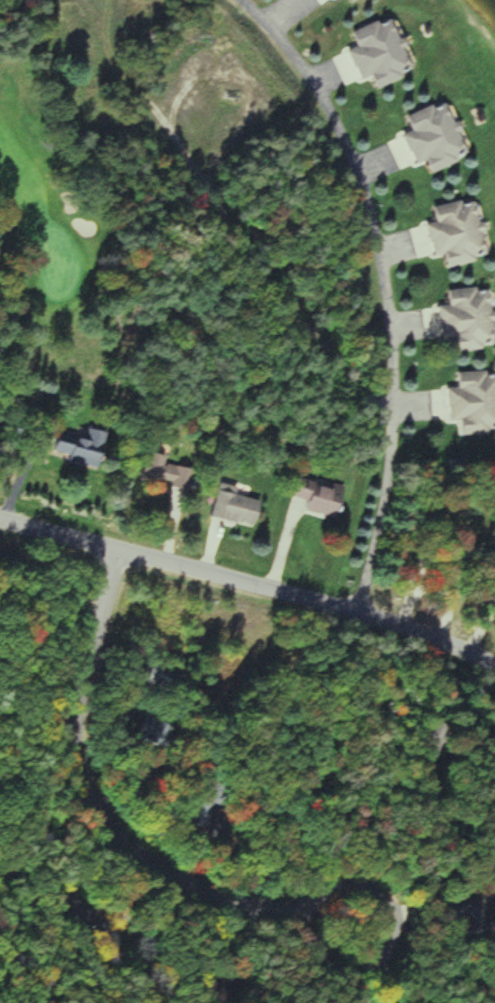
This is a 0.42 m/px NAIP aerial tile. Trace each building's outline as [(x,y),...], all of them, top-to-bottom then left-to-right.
[(363,47),(352,51),(364,82),(378,77),(383,89),(409,79),(407,72),(416,69),(396,17),(357,32),(363,47)] [(406,136),(420,166),(432,160),(438,172),(473,156),(448,102),(412,118),(418,131),(406,136)] [(453,266),(492,257),(479,198),(438,208),(441,221),(430,224),(438,257),(450,255),(453,266)] [(458,340),(459,351),(494,349),(494,288),(453,291),(454,306),(442,307),(444,341),(458,340)] [(452,422),(466,422),(466,434),(494,433),(494,373),(461,374),(462,389),(451,389),(452,422)] [(63,432),(56,456),(105,470),(115,436),(86,428),(83,438),(63,432)] [(169,465),(171,457),(153,452),(146,479),(187,490),(193,471),(169,465)] [(321,480),(313,512),(342,519),(350,487),(321,480)] [(265,499),(239,496),(240,488),(220,485),(215,519),(261,526),(265,499)] [(142,733),(170,746),(179,727),(150,714),(142,733)]
